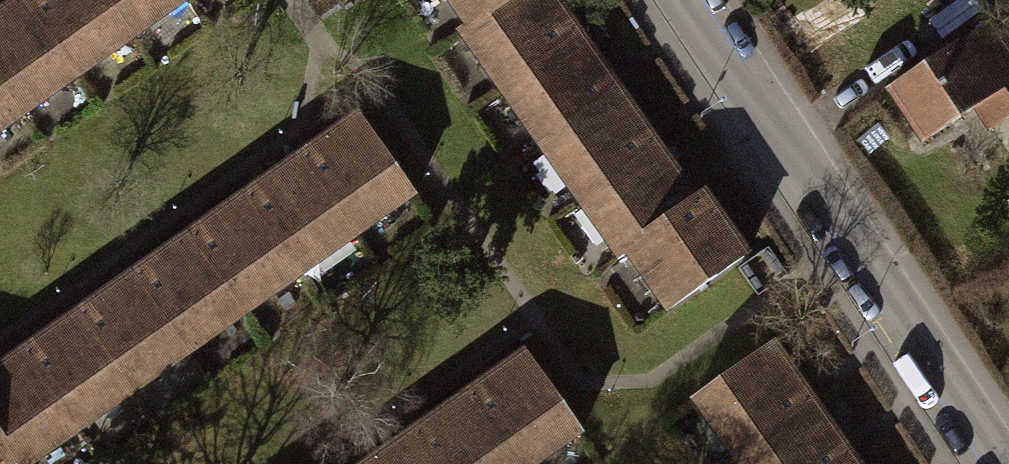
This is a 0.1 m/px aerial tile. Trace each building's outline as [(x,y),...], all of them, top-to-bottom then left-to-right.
[(0,13),(0,108),(154,0),(19,0),(0,13)] [(322,15),(344,0),(311,0),(322,15)] [(476,20),(506,0),(462,0),(476,20)] [(469,27),(508,84),(574,38),(548,0),(506,0),(476,20),(469,27)] [(886,90),(919,140),(973,104),(987,125),(1008,110),(1008,55),(987,22),(886,90)] [(548,140),(613,93),(574,38),(508,84),(548,140)] [(586,195),(652,148),(613,93),(548,140),(586,195)] [(349,121),(0,367),(0,454),(6,462),(396,187),(349,121)] [(634,246),(693,205),(652,148),(586,195),(627,252),(634,246)] [(741,257),(700,199),(693,205),(634,246),(675,303),(741,257)] [(760,349),(695,394),(744,463),(841,463),(760,349)] [(518,358),(366,463),(506,463),(564,423),(518,358)]
